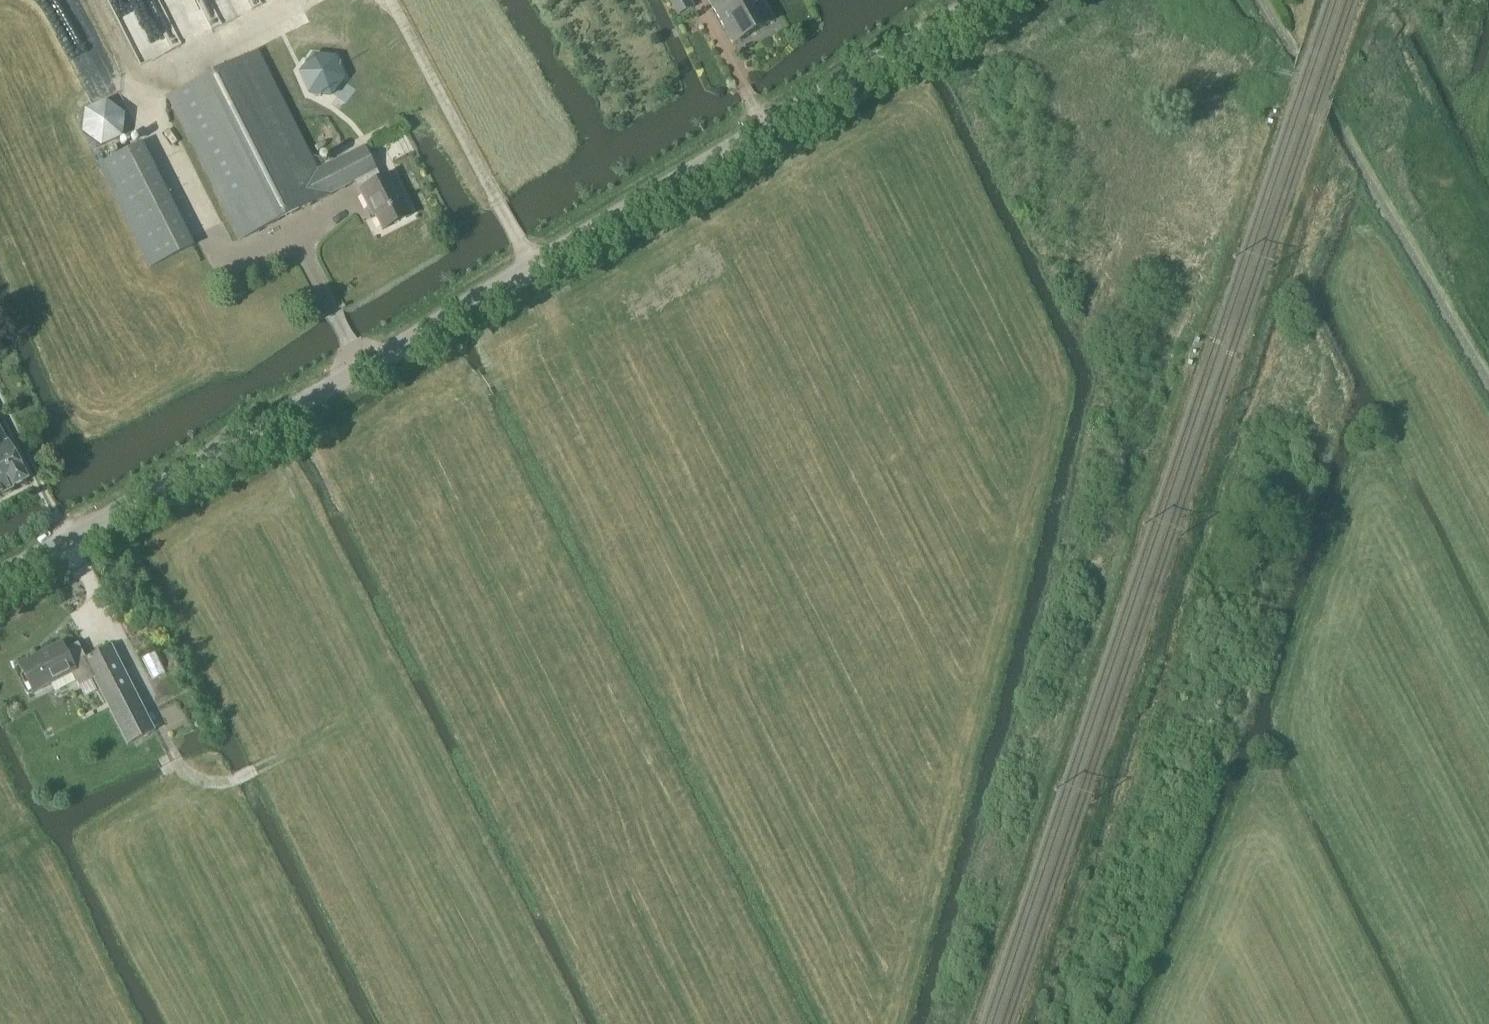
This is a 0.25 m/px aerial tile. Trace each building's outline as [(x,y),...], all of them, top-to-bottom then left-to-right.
[(693,9),(688,0),(668,0),(678,17),(693,9)] [(733,45),(774,21),(762,0),(707,0),(733,45)] [(363,149),(317,172),(257,53),(167,99),(239,242),(354,184),(368,211),(371,210),(382,232),(410,218),(402,204),(405,203),(391,176),(380,182),(375,173),(363,149)] [(958,70),(964,66),(961,61),(954,65),(958,70)] [(149,269),(192,248),(141,146),(98,167),(149,269)] [(27,484),(0,431),(0,497),(27,484)] [(154,732),(134,691),(111,647),(86,661),(78,645),(65,652),(61,645),(19,666),(33,694),(72,674),(79,688),(94,680),(127,746),(154,732)]
